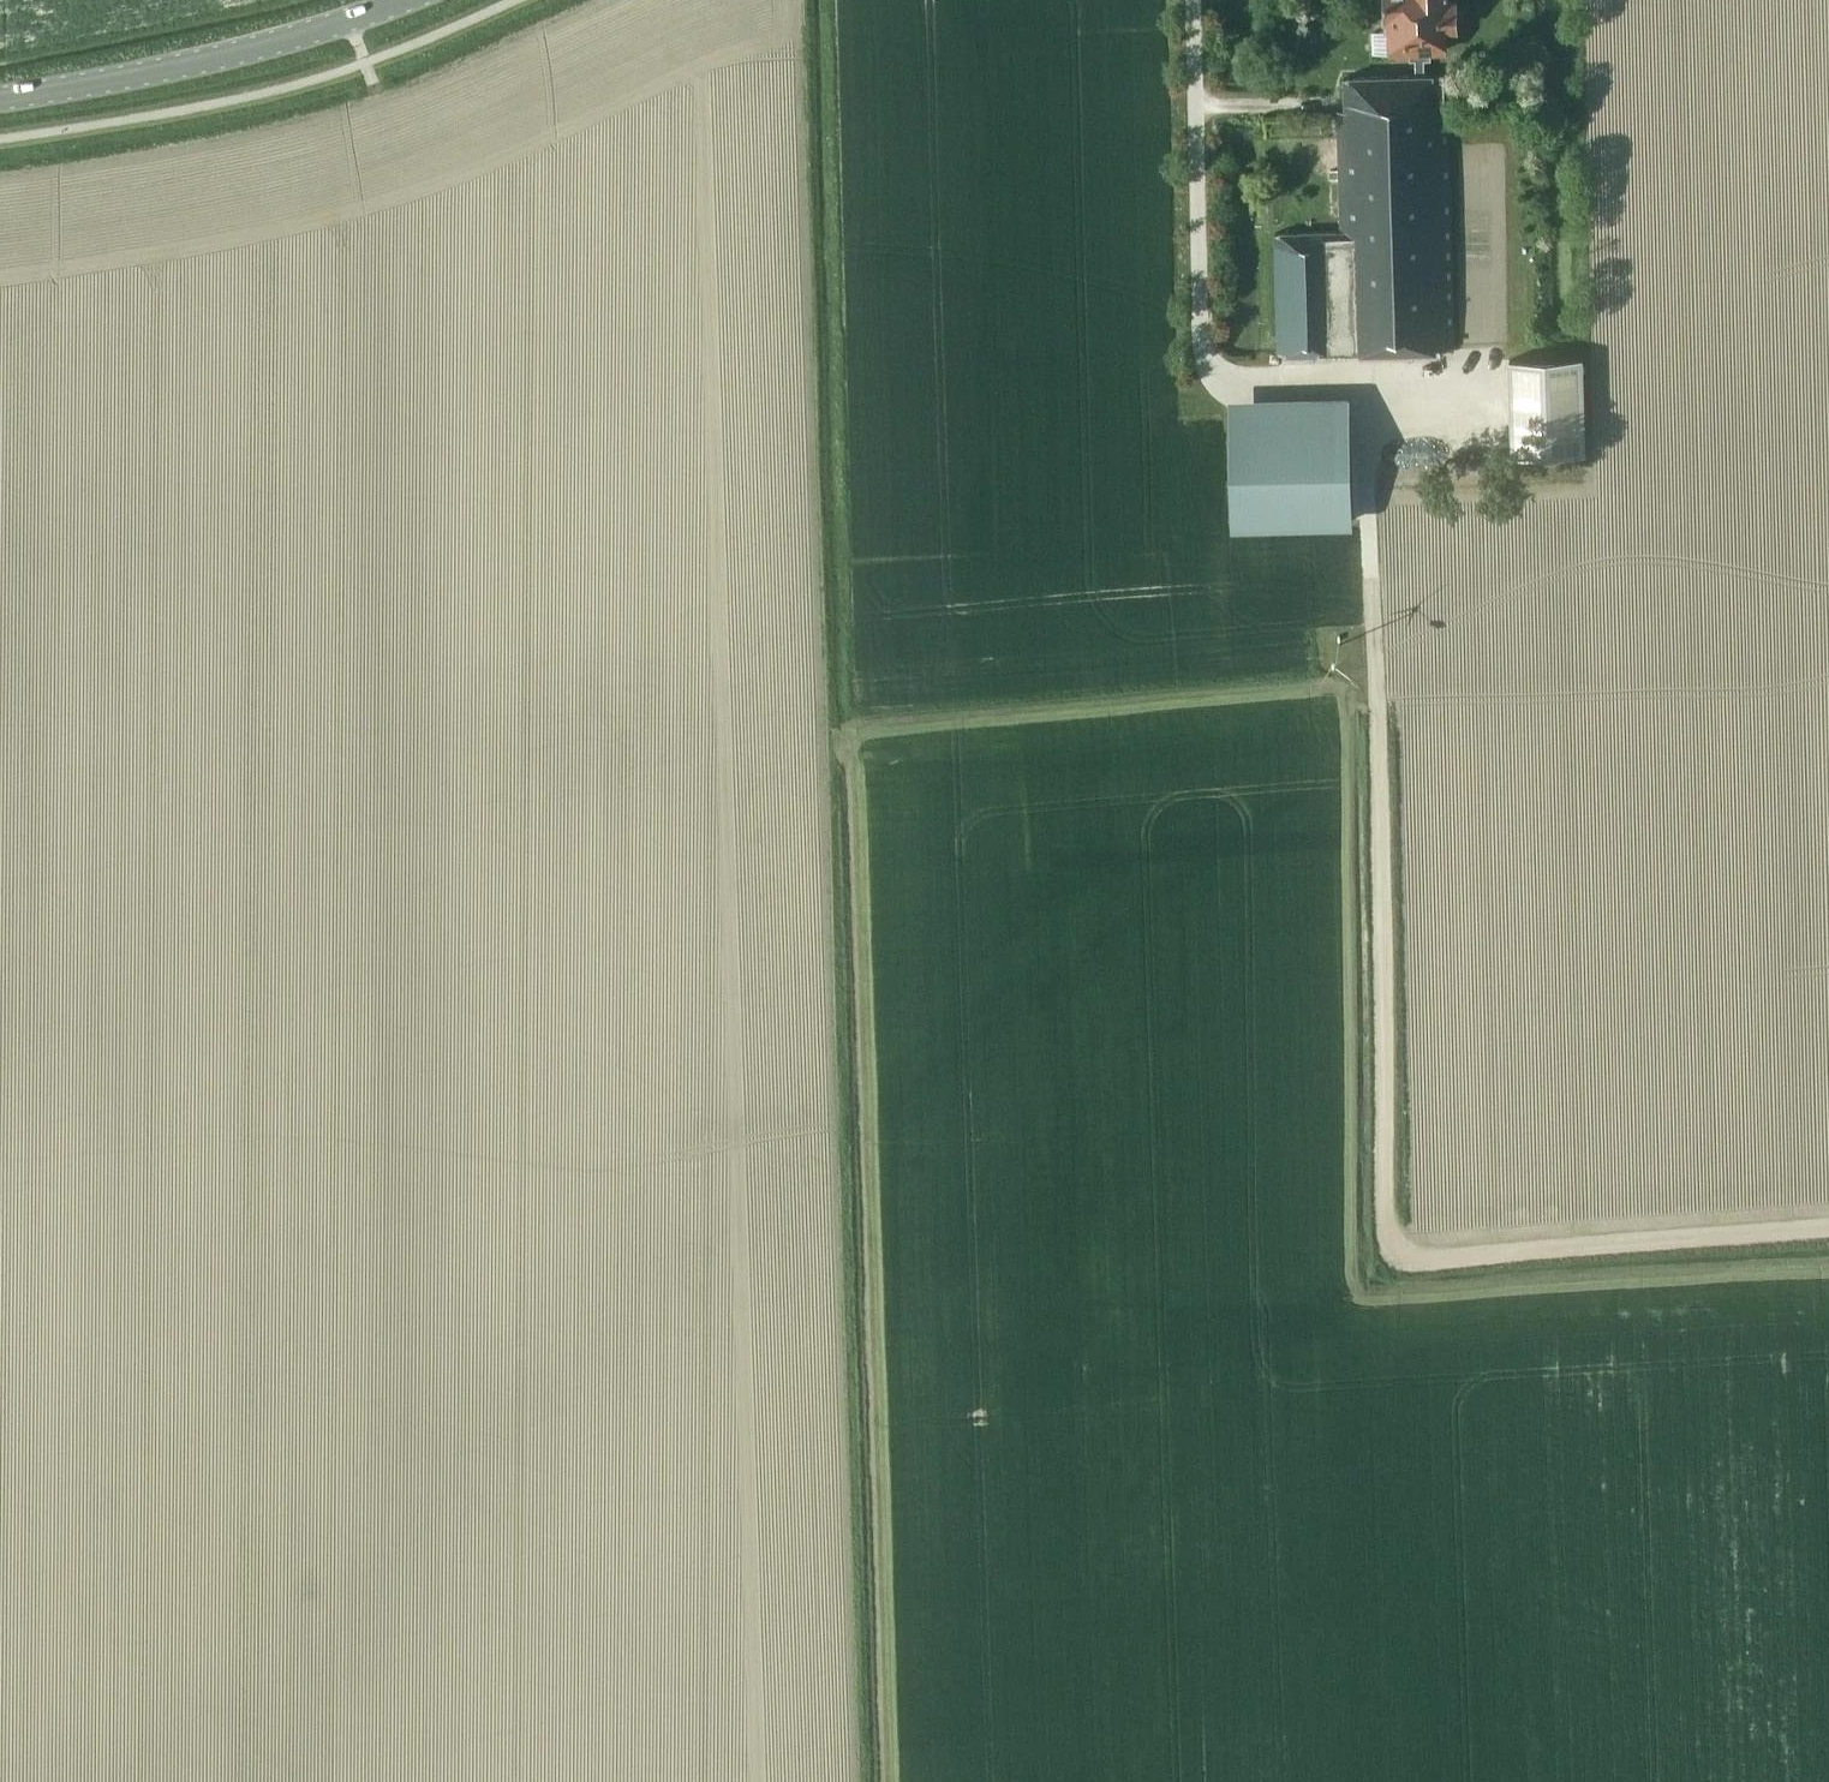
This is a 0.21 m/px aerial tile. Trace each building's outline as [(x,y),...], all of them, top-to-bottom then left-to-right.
[(1424,57),(1431,57),(1431,53),(1443,53),(1442,31),(1454,31),(1453,2),(1446,2),(1446,0),(1379,0),(1380,32),(1386,32),(1386,54),(1410,54),(1410,57),(1417,57),(1417,76),(1340,78),(1342,111),(1335,112),(1339,228),(1344,351),(1344,352),(1454,348),(1445,105),(1440,105),(1439,75),(1425,75),(1424,57)] [(1344,351),(1339,228),(1271,230),(1275,353),(1344,351)] [(1512,453),(1586,451),(1583,356),(1509,358),(1512,453)] [(1347,423),(1227,428),(1231,524),(1351,519),(1347,423)]
